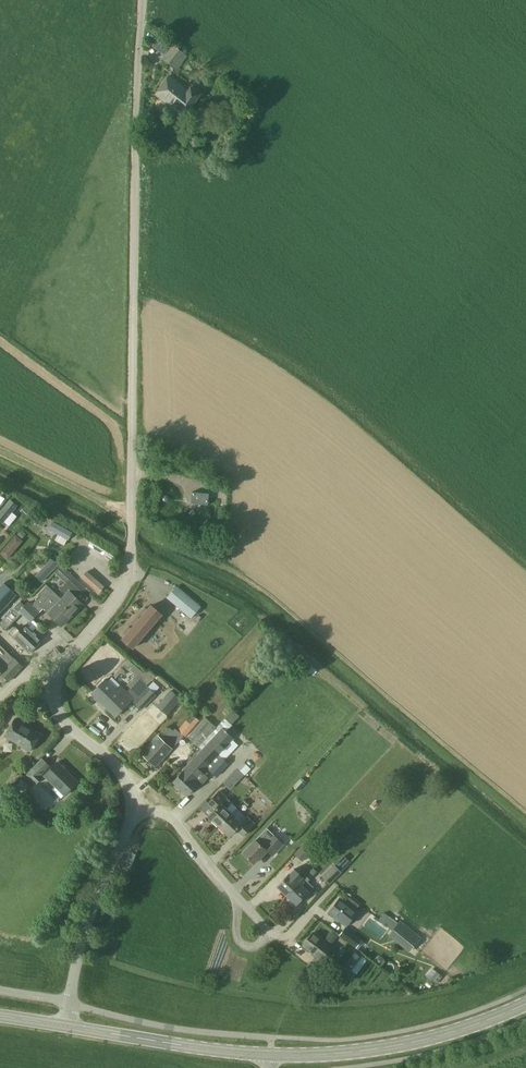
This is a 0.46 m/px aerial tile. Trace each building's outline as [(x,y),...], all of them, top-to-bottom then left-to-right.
[(176,71),(188,55),(173,44),(162,60),(176,71)] [(188,91),(169,76),(156,94),(185,117),(200,94),(191,87),(188,91)] [(208,505),(209,493),(192,491),(191,503),(208,505)] [(1,523),(16,506),(10,501),(0,513),(0,522),(1,523)] [(73,533),(53,521),(48,530),(69,541),(73,533)] [(1,554),(7,559),(21,542),(15,537),(1,554)] [(91,543),(86,550),(105,562),(109,555),(91,543)] [(45,578),(62,561),(56,555),(39,572),(45,578)] [(65,595),(61,599),(48,612),(62,626),(83,604),(76,597),(82,591),(70,580),(60,590),(65,595)] [(17,595),(4,582),(0,586),(0,613),(17,595)] [(48,612),(61,599),(47,585),(38,595),(40,597),(32,605),(40,613),(44,608),(48,612)] [(201,606),(177,586),(167,598),(191,618),(201,606)] [(40,613),(32,605),(28,602),(25,605),(21,602),(15,607),(18,611),(30,622),(31,622),(32,623),(28,627),(26,624),(20,630),(16,626),(9,633),(13,637),(29,653),(42,640),(34,632),(40,626),(33,619),(40,613)] [(162,614),(151,605),(151,606),(148,610),(145,607),(140,613),(143,616),(140,619),(138,618),(133,624),(135,625),(132,629),(129,626),(124,633),(127,635),(124,639),(124,638),(123,639),(134,648),(134,647),(145,634),(148,636),(154,630),(150,627),(161,614),(162,614)] [(0,645),(0,682),(3,685),(7,680),(9,682),(23,667),(12,657),(0,645)] [(140,679),(127,692),(120,686),(117,690),(108,681),(106,679),(92,693),(116,717),(131,701),(141,710),(156,695),(140,679)] [(181,698),(171,690),(157,707),(167,715),(181,698)] [(168,726),(159,736),(158,735),(142,753),(156,767),(173,748),(199,720),(192,714),(177,731),(175,728),(173,731),(168,726)] [(206,717),(188,737),(193,742),(198,747),(216,727),(211,722),(206,717)] [(30,751),(41,734),(15,718),(5,736),(30,751)] [(223,729),(208,745),(185,769),(173,783),(187,796),(199,783),(195,780),(206,768),(215,777),(227,763),(218,755),(234,738),(223,729)] [(42,758),(26,774),(36,784),(43,778),(40,776),(48,768),(47,768),(50,765),(42,758)] [(243,760),(223,782),(231,789),(251,768),(243,760)] [(65,795),(78,782),(58,762),(44,775),(65,795)] [(301,778),(293,787),(298,792),(306,782),(301,778)] [(32,786),(24,781),(14,796),(22,801),(32,786)] [(219,826),(236,807),(232,803),(220,791),(209,803),(215,809),(209,816),(219,826)] [(236,807),(219,826),(230,836),(236,829),(244,836),(255,824),(247,817),(247,818),(236,808),(237,808),(236,807)] [(272,856),(283,843),(267,828),(244,853),(254,863),(266,850),(272,856)] [(300,847),(294,854),(303,862),(309,855),(315,848),(306,840),(300,847)] [(332,881),(342,872),(335,865),(323,877),(329,884),(332,881)] [(277,886),(287,896),(299,882),(304,878),(309,872),(305,868),(300,874),(294,868),(289,873),(277,886)] [(313,876),(309,872),(304,878),(299,882),(287,896),(297,905),(309,892),(314,887),(308,881),(313,876)] [(359,905),(349,898),(345,903),(339,899),(329,912),(347,925),(357,912),(355,911),(359,905)] [(399,923),(392,918),(386,925),(392,931),(389,935),(410,952),(422,938),(401,921),(399,923)] [(362,941),(345,928),(339,935),(356,949),(362,941)] [(321,960),(331,946),(313,932),(302,945),(321,960)] [(352,956),(342,948),(334,960),(344,968),(352,956)] [(337,971),(333,977),(344,985),(348,980),(337,971)] [(436,972),(430,979),(435,984),(441,976),(436,972)]
